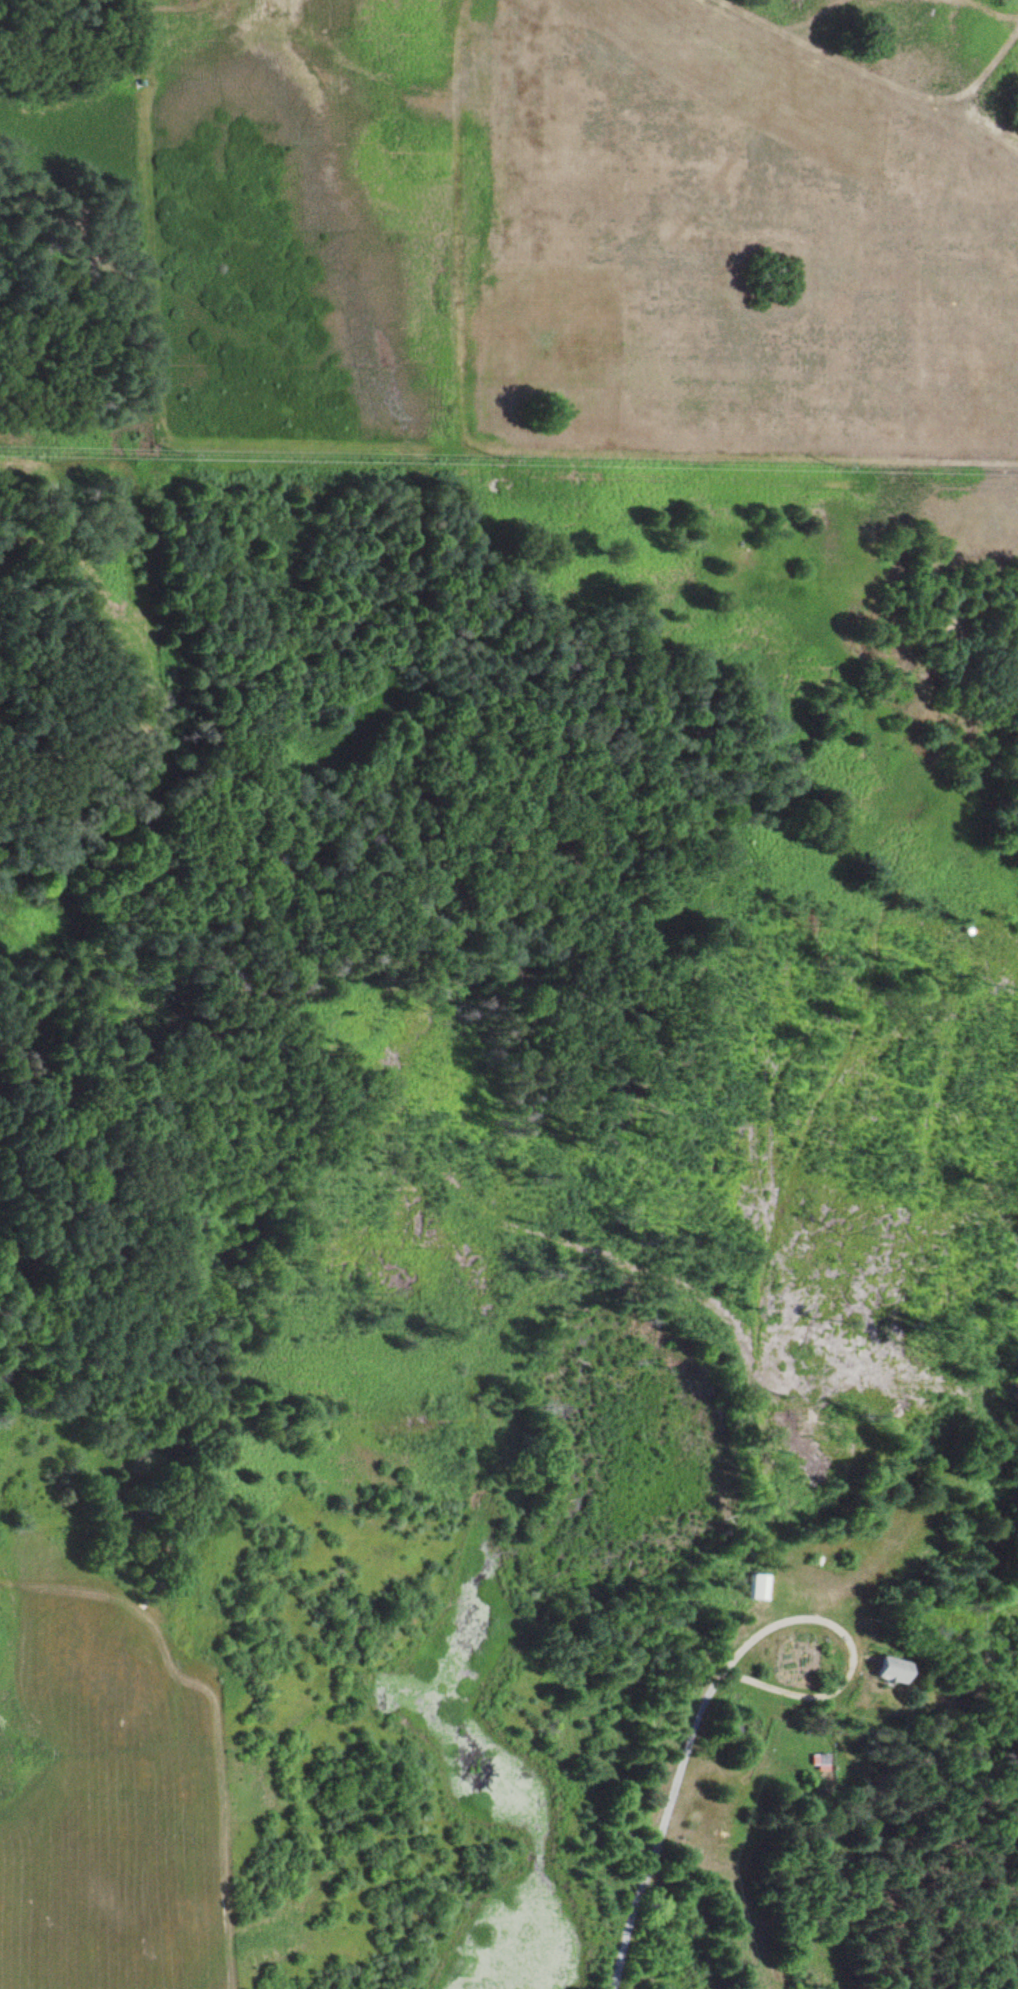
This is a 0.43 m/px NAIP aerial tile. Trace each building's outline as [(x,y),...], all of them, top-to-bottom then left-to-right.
[(746,1600),(766,1600),(766,1575),(746,1575),(746,1600)] [(869,1675),(901,1687),(910,1666),(877,1653),(869,1675)]
